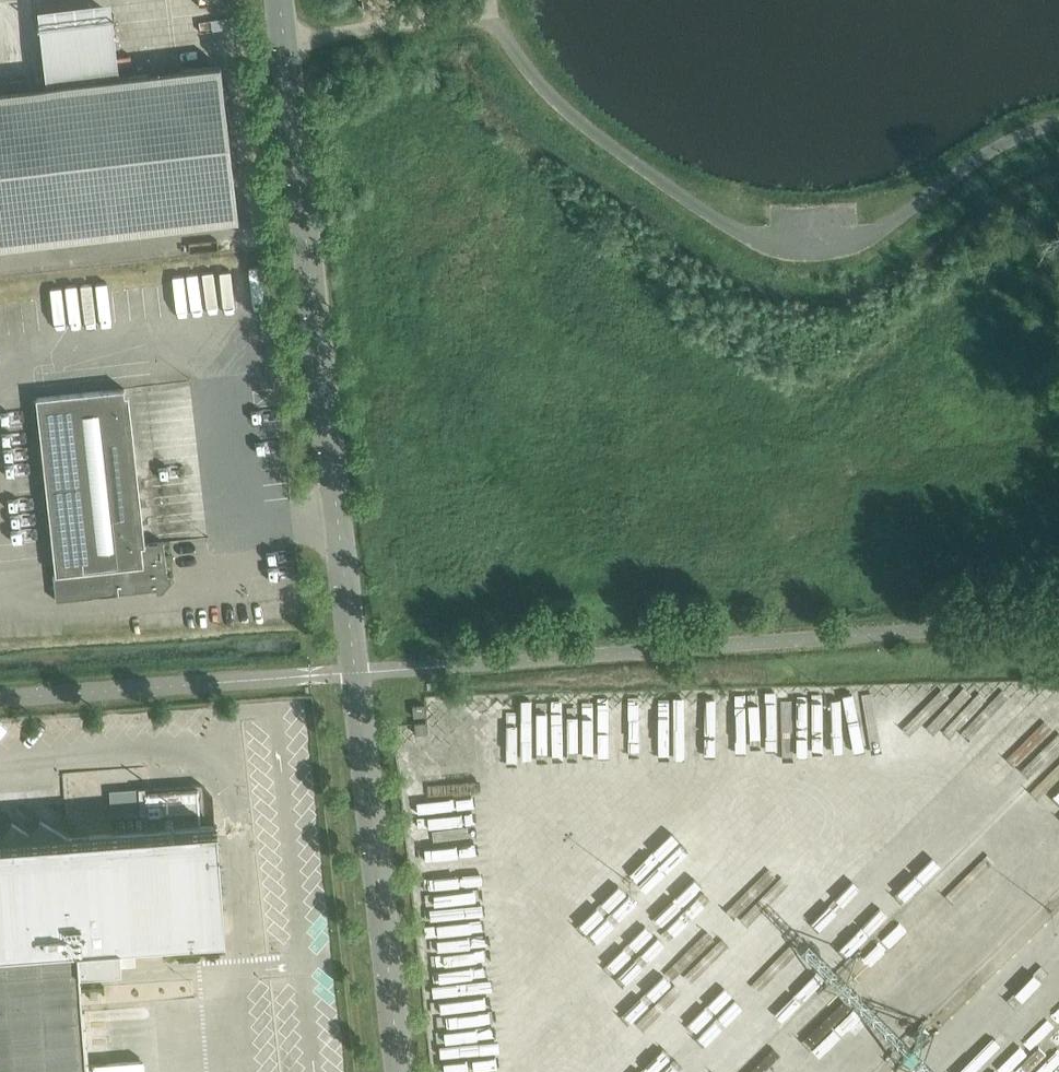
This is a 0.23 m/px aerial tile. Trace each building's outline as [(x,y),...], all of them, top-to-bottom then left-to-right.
[(376,6),(375,0),(362,0),(363,8),(376,6)] [(216,221),(238,219),(220,64),(199,67),(117,76),(48,84),(43,85),(46,111),(0,116),(0,246),(216,221)] [(92,319),(91,284),(15,286),(16,322),(92,319)] [(142,544),(125,387),(37,397),(56,574),(113,568),(116,593),(161,588),(168,580),(164,541),(142,544)] [(414,716),(425,715),(424,704),(413,705),(414,716)] [(426,721),(415,722),(416,734),(427,732),(426,721)] [(0,827),(0,1071),(263,1071),(244,809),(0,827)]
